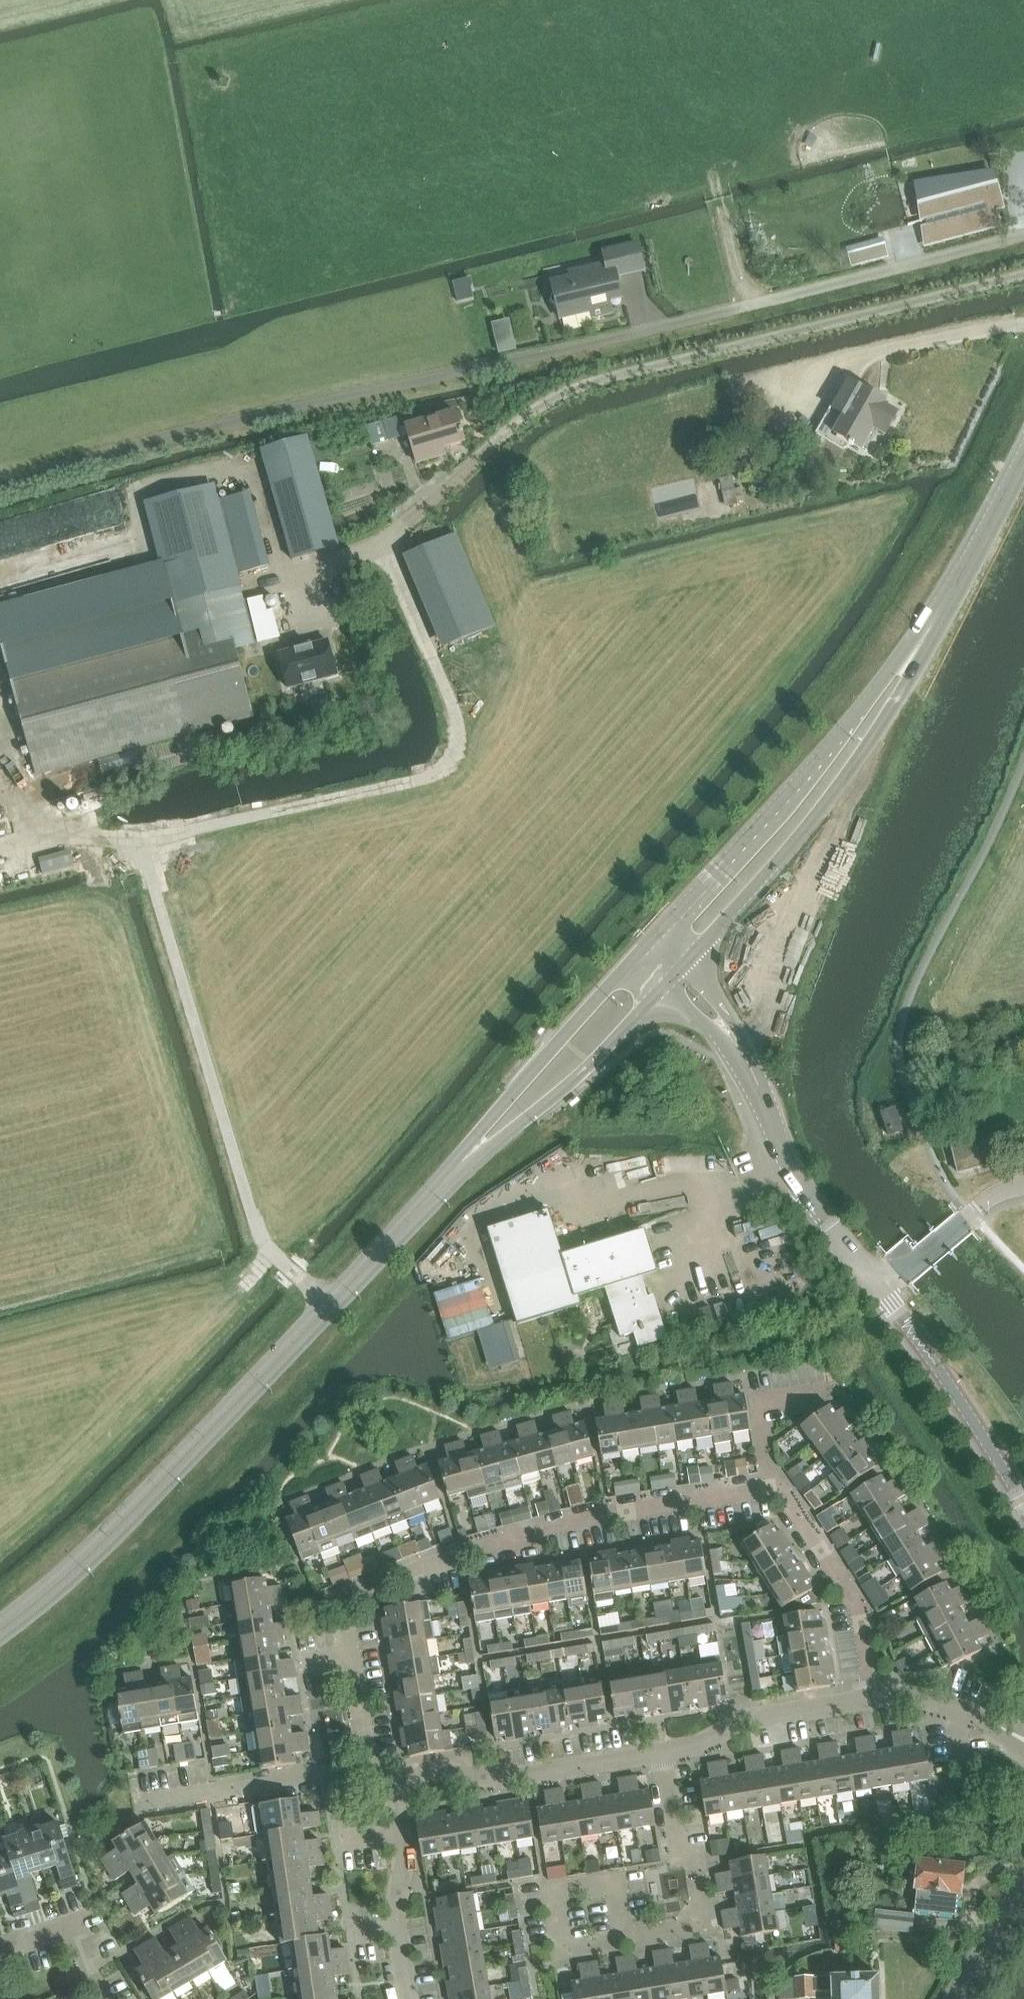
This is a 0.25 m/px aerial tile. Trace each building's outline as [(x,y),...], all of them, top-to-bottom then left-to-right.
[(755,172),(763,173),(764,161),(756,160),(755,172)] [(993,174),(918,185),(923,222),(926,221),(927,226),(924,227),(927,244),(998,226),(993,210),(1001,208),(993,174)] [(848,250),(853,266),(886,257),(882,241),(848,250)] [(570,280),(551,284),(553,295),(551,304),(557,311),(559,319),(590,311),(593,320),(612,316),(608,300),(620,297),(616,279),(643,273),(637,246),(602,254),(605,265),(569,274),(570,280)] [(464,276),(452,279),(454,287),(458,300),(469,297),(466,284),(464,276)] [(514,337),(496,341),(499,352),(517,348),(514,337)] [(850,382),(834,410),(845,416),(834,435),(858,449),(871,427),(884,435),(897,414),(883,405),(885,402),(862,388),(861,389),(850,382)] [(457,414),(407,429),(417,463),(436,457),(434,450),(465,441),(457,414)] [(392,420),(379,424),(384,443),(398,439),(392,420)] [(292,561),(338,548),(307,439),(262,452),(292,561)] [(732,477),(720,479),(726,507),(738,505),(737,501),(744,500),(741,489),(735,490),(732,477)] [(0,610),(0,643),(35,776),(230,724),(254,718),(236,651),(250,647),(278,639),(271,611),(267,612),(264,599),(239,605),(209,489),(146,505),(162,568),(0,610)] [(238,576),(269,568),(260,533),(253,535),(243,497),(219,503),(238,576)] [(327,641),(279,654),(289,689),(338,676),(327,641)] [(137,766),(133,754),(98,764),(102,776),(137,766)] [(69,851),(39,859),(44,875),(73,868),(69,851)] [(895,1109),(880,1114),(889,1139),(904,1133),(895,1109)] [(951,1151),(958,1176),(979,1170),(972,1145),(951,1151)] [(638,1348),(667,1339),(656,1305),(650,1306),(641,1276),(656,1271),(644,1230),(562,1256),(548,1210),(486,1229),(516,1325),(577,1306),(575,1297),(604,1288),(620,1338),(634,1333),(638,1348)] [(717,1330),(709,1306),(698,1310),(706,1334),(717,1330)] [(478,1331),(487,1360),(489,1359),(492,1369),(515,1362),(512,1352),(517,1351),(509,1322),(478,1331)] [(733,1385),(723,1386),(731,1435),(732,1435),(750,1432),(745,1396),(735,1398),(733,1385)] [(716,1401),(707,1403),(713,1438),(714,1444),(733,1441),(732,1435),(731,1435),(723,1386),(714,1388),(716,1401)] [(697,1391),(686,1393),(694,1441),(713,1438),(707,1403),(699,1404),(697,1391)] [(679,1407),(670,1409),(676,1444),(694,1441),(686,1393),(677,1394),(679,1407)] [(660,1397),(649,1399),(657,1447),(676,1444),(670,1409),(662,1410),(660,1397)] [(643,1413),(633,1415),(639,1450),(657,1447),(649,1399),(640,1400),(643,1413)] [(623,1403),(613,1404),(621,1453),(639,1450),(633,1415),(625,1416),(623,1403)] [(602,1456),(621,1453),(613,1404),(604,1406),(606,1419),(596,1421),(602,1456)] [(802,1428),(813,1444),(852,1415),(847,1407),(836,1415),(830,1407),(802,1428)] [(574,1463),(593,1458),(584,1423),(575,1426),(572,1413),(561,1416),(574,1463)] [(858,1422),(852,1415),(813,1444),(824,1458),(852,1437),(847,1430),(858,1422)] [(557,1468),(574,1463),(561,1416),(553,1418),(556,1431),(547,1434),(557,1468)] [(536,1423),(526,1425),(539,1473),(557,1468),(547,1434),(539,1436),(536,1423)] [(520,1441),(511,1444),(520,1478),(521,1478),(523,1485),(541,1480),(526,1425),(517,1428),(520,1441)] [(500,1433),(489,1435),(504,1490),(523,1485),(521,1478),(520,1478),(511,1444),(503,1446),(500,1433)] [(484,1451),(474,1453),(486,1495),(504,1490),(489,1435),(481,1438),(484,1451)] [(858,1444),(852,1437),(824,1458),(835,1473),(874,1443),(869,1437),(858,1444)] [(464,1442),(454,1445),(467,1492),(468,1492),(469,1500),(486,1495),(474,1453),(467,1455),(464,1442)] [(880,1452),(874,1443),(835,1473),(847,1489),(876,1468),(870,1460),(880,1452)] [(448,1497),(467,1492),(454,1445),(445,1447),(449,1461),(439,1463),(448,1497)] [(785,1452),(778,1457),(783,1464),(791,1459),(785,1452)] [(414,1458),(404,1461),(422,1507),(422,1506),(441,1499),(428,1467),(419,1470),(414,1458)] [(745,1458),(735,1460),(738,1476),(748,1474),(745,1458)] [(735,1460),(724,1462),(727,1478),(738,1476),(735,1460)] [(401,1477),(391,1481),(404,1514),(405,1513),(408,1521),(425,1514),(422,1506),(422,1507),(404,1461),(396,1465),(401,1477)] [(698,1466),(686,1468),(689,1484),(701,1482),(699,1468),(698,1466)] [(712,1466),(699,1468),(701,1482),(714,1480),(712,1466)] [(798,1466),(787,1474),(793,1481),(803,1474),(798,1466)] [(380,1471),(369,1475),(390,1528),(407,1521),(404,1514),(391,1481),(385,1484),(380,1471)] [(803,1474),(793,1481),(797,1488),(800,1492),(811,1484),(804,1473),(803,1474)] [(674,1474),(662,1476),(664,1489),(676,1487),(674,1474)] [(366,1491),(357,1494),(372,1535),(390,1528),(369,1475),(361,1478),(366,1491)] [(662,1476),(650,1477),(652,1491),(664,1489),(662,1476)] [(852,1496),(861,1512),(903,1486),(898,1478),(886,1485),(882,1478),(852,1496)] [(638,1479),(625,1481),(628,1494),(640,1492),(638,1479)] [(625,1481),(614,1483),(616,1496),(628,1494),(625,1481)] [(355,1541),(372,1535),(357,1494),(350,1497),(345,1484),(334,1488),(352,1534),(353,1534),(355,1541)] [(909,1495),(903,1486),(861,1512),(872,1529),(902,1510),(898,1502),(909,1495)] [(335,1540),(352,1534),(334,1488),(327,1491),(332,1504),(322,1508),(337,1548),(338,1548),(335,1540)] [(583,1496),(569,1500),(571,1509),(585,1505),(583,1496)] [(310,1498),(300,1502),(321,1555),(337,1548),(322,1508),(315,1510),(310,1498)] [(555,1501),(548,1503),(550,1510),(551,1514),(561,1511),(558,1500),(555,1501)] [(547,1501),(535,1505),(538,1518),(551,1514),(550,1510),(548,1503),(547,1501)] [(814,1511),(823,1505),(819,1501),(811,1507),(814,1511)] [(302,1562),(321,1555),(300,1502),(291,1505),(296,1517),(287,1521),(302,1562)] [(528,1506),(510,1511),(513,1524),(532,1519),(528,1506)] [(905,1514),(902,1510),(872,1529),(881,1544),(924,1517),(919,1509),(907,1517),(905,1514)] [(510,1511),(500,1514),(503,1527),(513,1524),(510,1511)] [(826,1511),(818,1516),(828,1533),(836,1528),(826,1511)] [(485,1517),(474,1520),(478,1533),(489,1531),(485,1517)] [(929,1526),(924,1517),(881,1544),(891,1560),(922,1541),(917,1533),(929,1526)] [(741,1544),(752,1560),(785,1538),(781,1532),(777,1534),(772,1525),(741,1544)] [(448,1528),(437,1533),(442,1544),(453,1540),(449,1529),(448,1528)] [(843,1530),(831,1537),(837,1547),(838,1549),(850,1542),(843,1530)] [(690,1538),(680,1540),(687,1580),(707,1577),(701,1541),(691,1543),(690,1538)] [(791,1548),(785,1538),(752,1560),(761,1576),(792,1557),(788,1551),(791,1548)] [(428,1539),(416,1543),(419,1553),(431,1548),(428,1539)] [(671,1546),(662,1548),(669,1583),(687,1580),(680,1540),(671,1542),(671,1546)] [(402,1546),(407,1558),(410,1557),(419,1553),(416,1543),(415,1541),(402,1546)] [(926,1548),(922,1541),(891,1560),(901,1576),(943,1549),(938,1541),(926,1548)] [(654,1545),(643,1546),(650,1586),(669,1583),(662,1548),(654,1549),(654,1545)] [(635,1552),(625,1554),(631,1589),(650,1586),(643,1546),(634,1548),(635,1552)] [(852,1546),(842,1553),(849,1565),(859,1558),(852,1546)] [(389,1565),(402,1560),(397,1548),(384,1553),(389,1565)] [(711,1563),(719,1562),(724,1561),(722,1549),(709,1551),(711,1563)] [(948,1557),(943,1549),(901,1576),(911,1592),(942,1573),(936,1564),(948,1557)] [(617,1551),(607,1552),(614,1592),(631,1589),(625,1554),(618,1555),(617,1551)] [(616,1600),(614,1592),(607,1552),(597,1554),(598,1558),(589,1560),(596,1603),(616,1600)] [(367,1573),(359,1554),(343,1561),(345,1566),(350,1580),(367,1573)] [(380,1568),(375,1556),(363,1561),(360,1554),(359,1554),(367,1573),(380,1568)] [(797,1565),(792,1557),(761,1576),(771,1592),(806,1571),(800,1563),(797,1565)] [(859,1558),(849,1565),(855,1574),(865,1568),(859,1558)] [(571,1559),(560,1560),(567,1600),(587,1597),(581,1561),(571,1563),(571,1559)] [(552,1566),(543,1568),(549,1603),(567,1600),(560,1560),(552,1562),(552,1566)] [(721,1575),(719,1562),(711,1563),(714,1576),(721,1575)] [(534,1565),(524,1567),(532,1614),(533,1614),(531,1606),(549,1603),(543,1568),(535,1569),(534,1565)] [(345,1566),(328,1572),(333,1587),(350,1580),(345,1566)] [(515,1572),(505,1574),(513,1618),(532,1614),(524,1567),(515,1568),(515,1572)] [(497,1571),(487,1573),(495,1621),(513,1618),(505,1574),(498,1575),(497,1571)] [(811,1580),(806,1571),(771,1592),(782,1609),(795,1601),(799,1607),(817,1604),(809,1592),(812,1590),(807,1582),(811,1580)] [(469,1580),(475,1616),(476,1624),(495,1621),(487,1573),(477,1574),(478,1579),(469,1580)] [(875,1577),(861,1586),(868,1596),(882,1588),(880,1585),(875,1577)] [(231,1585),(234,1604),(282,1596),(281,1586),(267,1589),(266,1579),(231,1585)] [(915,1600),(924,1617),(924,1618),(969,1595),(963,1586),(951,1592),(946,1583),(915,1600)] [(716,1588),(718,1601),(726,1600),(723,1587),(716,1588)] [(882,1588),(868,1596),(875,1607),(888,1599),(882,1588)] [(972,1603),(969,1595),(924,1618),(924,1617),(916,1621),(925,1638),(965,1618),(960,1609),(972,1603)] [(284,1606),(282,1596),(234,1604),(237,1623),(272,1617),(271,1608),(284,1606)] [(200,1598),(187,1600),(189,1610),(202,1607),(200,1598)] [(726,1600),(718,1601),(720,1613),(728,1612),(738,1610),(736,1599),(729,1599),(726,1600)] [(384,1630),(432,1622),(428,1602),(385,1609),(387,1619),(382,1620),(384,1630)] [(465,1603),(457,1604),(448,1608),(449,1618),(459,1616),(460,1617),(467,1616),(465,1603)] [(705,1611),(693,1613),(694,1621),(706,1618),(705,1611)] [(784,1617),(787,1639),(827,1632),(825,1620),(820,1621),(819,1612),(784,1617)] [(682,1623),(694,1621),(693,1613),(681,1615),(682,1623)] [(890,1613),(881,1617),(886,1626),(895,1621),(890,1613)] [(469,1628),(467,1616),(460,1617),(462,1629),(469,1628)] [(201,1617),(189,1619),(191,1630),(203,1628),(201,1617)] [(274,1625),(272,1617),(237,1623),(240,1640),(288,1632),(287,1623),(274,1625)] [(669,1617),(656,1619),(657,1627),(670,1625),(669,1617)] [(969,1625),(965,1618),(925,1638),(934,1654),(985,1628),(981,1619),(969,1625)] [(650,1628),(657,1627),(656,1619),(648,1620),(650,1628)] [(435,1639),(432,1622),(384,1630),(385,1639),(390,1638),(391,1648),(427,1642),(427,1641),(435,1639)] [(632,1623),(619,1625),(621,1633),(633,1631),(632,1623)] [(601,1636),(621,1633),(619,1625),(600,1629),(601,1636)] [(715,1625),(695,1628),(697,1636),(716,1632),(715,1625)] [(678,1639),(697,1636),(695,1628),(677,1631),(678,1639)] [(990,1636),(985,1628),(934,1654),(942,1669),(949,1665),(951,1668),(982,1651),(977,1643),(990,1636)] [(593,1630),(572,1633),(574,1641),(594,1637),(593,1630)] [(743,1631),(745,1645),(753,1644),(751,1630),(743,1631)] [(677,1631),(658,1634),(660,1642),(678,1639),(677,1631)] [(290,1642),(288,1632),(240,1640),(232,1642),(235,1660),(278,1653),(277,1644),(290,1642)] [(828,1640),(827,1632),(787,1639),(790,1656),(825,1650),(824,1640),(828,1640)] [(206,1633),(192,1636),(194,1647),(209,1645),(206,1633)] [(563,1643),(574,1641),(572,1633),(561,1635),(563,1643)] [(648,1644),(660,1642),(658,1634),(646,1636),(648,1644)] [(549,1637),(536,1639),(538,1647),(551,1645),(549,1637)] [(634,1638),(622,1640),(623,1648),(636,1646),(634,1638)] [(526,1649),(538,1647),(536,1639),(525,1641),(526,1649)] [(466,1654),(473,1653),(471,1640),(464,1641),(466,1654)] [(604,1651),(623,1648),(622,1640),(602,1644),(604,1651)] [(388,1656),(390,1667),(430,1660),(430,1659),(427,1642),(391,1648),(393,1656),(388,1656)] [(513,1643),(499,1645),(500,1653),(514,1651),(513,1643)] [(755,1655),(753,1644),(745,1645),(747,1656),(755,1655)] [(209,1645),(194,1647),(197,1666),(212,1664),(209,1645)] [(489,1655),(500,1653),(499,1645),(488,1647),(489,1655)] [(588,1646),(575,1648),(576,1656),(589,1654),(588,1646)] [(565,1658),(576,1656),(575,1648),(564,1650),(565,1658)] [(790,1656),(781,1658),(784,1676),(793,1675),(833,1668),(831,1657),(826,1658),(825,1650),(790,1656)] [(552,1652),(539,1654),(540,1662),(553,1660),(552,1652)] [(280,1662),(278,1653),(235,1660),(238,1680),(295,1670),(293,1660),(280,1662)] [(475,1664),(473,1653),(466,1654),(467,1664),(468,1666),(475,1664)] [(529,1664),(540,1662),(539,1654),(528,1656),(529,1664)] [(703,1668),(702,1668),(709,1707),(718,1706),(718,1702),(728,1700),(720,1657),(701,1660),(703,1668)] [(438,1658),(430,1659),(430,1660),(390,1667),(391,1676),(396,1675),(398,1684),(433,1678),(441,1676),(438,1658)] [(515,1658),(501,1661),(503,1668),(516,1666),(515,1658)] [(907,1658),(896,1664),(899,1672),(911,1666),(907,1658)] [(492,1670),(503,1668),(501,1661),(491,1662),(492,1670)] [(179,1666),(170,1667),(179,1724),(199,1720),(191,1677),(182,1679),(179,1666)] [(664,1666),(645,1669),(653,1713),(662,1711),(663,1715),(672,1714),(665,1674),(666,1674),(664,1666)] [(163,1682),(154,1684),(161,1727),(179,1724),(170,1667),(160,1669),(163,1682)] [(749,1668),(751,1682),(759,1681),(756,1667),(749,1668)] [(699,1709),(709,1707),(702,1668),(684,1671),(690,1706),(698,1705),(699,1709)] [(834,1677),(833,1668),(793,1675),(796,1693),(831,1687),(830,1677),(834,1677)] [(644,1714),(653,1713),(645,1669),(628,1672),(636,1720),(645,1718),(644,1714)] [(211,1670),(199,1672),(201,1684),(213,1682),(211,1670)] [(296,1679),(295,1670),(238,1680),(241,1698),(284,1691),(283,1681),(296,1679)] [(681,1708),(690,1706),(684,1671),(666,1674),(665,1674),(672,1714),(682,1712),(681,1708)] [(143,1672),(133,1673),(143,1730),(161,1727),(154,1684),(145,1685),(143,1672)] [(626,1722),(636,1720),(628,1672),(608,1676),(615,1719),(625,1717),(626,1722)] [(118,1702),(108,1704),(111,1725),(121,1723),(123,1733),(143,1730),(133,1673),(123,1675),(125,1688),(116,1690),(118,1702)] [(464,1692),(472,1690),(480,1689),(477,1676),(462,1679),(464,1692)] [(395,1693),(396,1703),(436,1696),(433,1678),(398,1684),(399,1693),(395,1693)] [(580,1729),(589,1728),(582,1688),(583,1688),(582,1680),(562,1683),(570,1727),(579,1725),(580,1729)] [(760,1691),(759,1681),(751,1682),(753,1693),(760,1691)] [(561,1728),(570,1727),(562,1683),(544,1686),(553,1734),(562,1732),(561,1728)] [(213,1684),(201,1686),(202,1695),(215,1693),(213,1684)] [(602,1685),(583,1688),(582,1688),(589,1728),(599,1726),(598,1722),(608,1720),(602,1685)] [(543,1736),(553,1734),(544,1686),(525,1690),(533,1733),(542,1731),(543,1736)] [(482,1701),(480,1689),(472,1690),(474,1703),(482,1701)] [(524,1734),(533,1733),(525,1690),(507,1693),(515,1740),(525,1738),(524,1734)] [(286,1698),(284,1691),(241,1698),(244,1716),(301,1706),(299,1696),(286,1698)] [(507,1742),(515,1740),(507,1693),(488,1696),(496,1739),(506,1737),(507,1742)] [(403,1712),(404,1721),(439,1715),(436,1696),(396,1703),(398,1712),(403,1712)] [(302,1715),(301,1706),(244,1716),(247,1733),(255,1732),(290,1726),(289,1718),(302,1715)] [(218,1711),(205,1713),(207,1722),(217,1721),(219,1720),(218,1711)] [(476,1714),(478,1728),(486,1726),(484,1713),(476,1714)] [(401,1730),(403,1740),(443,1734),(442,1732),(439,1715),(404,1721),(406,1729),(401,1730)] [(292,1735),(290,1726),(255,1732),(258,1751),(307,1743),(305,1733),(292,1735)] [(488,1738),(486,1726),(478,1728),(480,1739),(488,1738)] [(223,1729),(209,1732),(210,1740),(224,1737),(223,1729)] [(443,1734),(403,1740),(404,1749),(409,1748),(411,1758),(454,1751),(450,1731),(442,1732),(443,1734)] [(911,1731),(902,1732),(911,1783),(929,1780),(923,1745),(914,1747),(911,1731)] [(894,1750),(886,1751),(892,1786),(911,1783),(902,1732),(892,1734),(894,1750)] [(874,1737),(865,1738),(874,1790),(892,1786),(886,1751),(877,1753),(874,1737)] [(857,1756),(849,1757),(855,1793),(874,1790),(865,1738),(855,1740),(857,1756)] [(194,1743),(183,1745),(186,1762),(197,1760),(194,1743)] [(308,1752),(307,1743),(258,1751),(261,1770),(296,1764),(295,1754),(308,1752)] [(836,1743),(828,1745),(836,1796),(855,1793),(849,1757),(839,1759),(836,1743)] [(183,1745),(174,1746),(177,1763),(186,1762),(183,1745)] [(228,1745),(211,1748),(213,1758),(230,1755),(228,1745)] [(820,1762),(812,1764),(818,1799),(836,1796),(828,1745),(817,1746),(820,1762)] [(157,1749),(146,1751),(149,1768),(160,1766),(157,1749)] [(800,1749),(791,1751),(799,1802),(818,1799),(812,1764),(802,1765),(800,1749)] [(146,1751),(138,1753),(140,1770),(149,1768),(146,1751)] [(783,1768),(775,1770),(781,1806),(799,1802),(791,1751),(781,1753),(783,1768)] [(763,1756),(753,1757),(762,1809),(781,1806),(775,1770),(766,1771),(763,1756)] [(227,1757),(213,1760),(214,1769),(228,1767),(227,1757)] [(747,1775),(737,1776),(744,1812),(762,1809),(753,1757),(744,1759),(747,1775)] [(726,1762),(716,1764),(725,1815),(744,1812),(737,1776),(729,1778),(726,1762)] [(706,1818),(725,1815),(716,1764),(707,1765),(710,1781),(700,1783),(706,1818)] [(638,1777),(629,1779),(637,1830),(656,1826),(650,1791),(640,1793),(638,1777)] [(622,1796),(613,1798),(619,1833),(637,1830),(629,1779),(619,1780),(622,1796)] [(601,1783),(591,1785),(600,1836),(619,1833),(613,1798),(604,1799),(601,1783)] [(585,1803),(575,1804),(581,1839),(600,1836),(591,1785),(582,1787),(585,1803)] [(564,1790),(554,1791),(563,1842),(581,1839),(575,1804),(567,1806),(564,1790)] [(544,1846),(563,1842),(554,1791),(545,1793),(548,1809),(538,1810),(544,1846)] [(298,1801),(261,1806),(253,1807),(258,1835),(265,1834),(265,1835),(302,1829),(302,1830),(321,1827),(319,1813),(300,1816),(298,1801)] [(518,1801),(509,1803),(516,1842),(535,1839),(529,1804),(519,1806),(518,1801)] [(500,1809),(491,1810),(497,1845),(516,1842),(509,1803),(499,1804),(500,1809)] [(481,1807),(472,1809),(478,1849),(497,1845),(491,1810),(482,1812),(481,1807)] [(463,1815),(454,1817),(460,1852),(478,1849),(472,1809),(462,1811),(463,1815)] [(201,1811),(204,1834),(213,1833),(210,1810),(201,1811)] [(851,1810),(839,1812),(841,1824),(853,1822),(851,1810)] [(444,1814),(434,1815),(441,1855),(460,1852),(454,1817),(445,1818),(444,1814)] [(422,1858),(441,1855),(434,1815),(425,1817),(426,1821),(416,1823),(422,1858)] [(828,1816),(821,1817),(823,1827),(830,1826),(828,1816)] [(860,1816),(859,1826),(871,1827),(872,1817),(860,1816)] [(928,1818),(925,1823),(926,1831),(938,1829),(936,1816),(928,1818)] [(912,1818),(898,1820),(900,1830),(914,1828),(912,1818)] [(102,1860),(109,1871),(157,1842),(145,1823),(113,1843),(118,1850),(102,1860)] [(59,1824),(31,1833),(43,1870),(56,1866),(64,1891),(78,1886),(59,1824)] [(225,1829),(220,1829),(222,1840),(231,1839),(230,1833),(225,1829)] [(304,1843),(302,1830),(302,1829),(265,1835),(269,1861),(322,1853),(321,1841),(304,1843)] [(785,1834),(787,1844),(804,1842),(802,1831),(785,1834)] [(4,1841),(4,1842),(7,1852),(8,1851),(28,1915),(41,1911),(29,1874),(43,1870),(31,1833),(4,1841)] [(204,1834),(207,1854),(216,1852),(213,1833),(204,1834)] [(729,1838),(710,1842),(713,1855),(731,1852),(729,1838)] [(230,1840),(222,1841),(224,1854),(232,1853),(230,1840)] [(6,1894),(14,1919),(28,1915),(8,1851),(7,1852),(4,1842),(0,1843),(0,1896),(6,1894)] [(130,1872),(134,1879),(167,1859),(157,1842),(109,1871),(115,1881),(130,1872)] [(632,1851),(634,1865),(642,1863),(640,1850),(632,1851)] [(658,1850),(645,1852),(647,1864),(660,1862),(658,1850)] [(207,1854),(210,1874),(219,1873),(216,1852),(207,1854)] [(324,1866),(322,1853),(269,1861),(273,1888),(310,1883),(308,1868),(324,1866)] [(123,1894),(129,1905),(184,1873),(173,1855),(167,1859),(134,1879),(138,1885),(123,1894)] [(716,1875),(717,1884),(769,1876),(766,1857),(730,1863),(732,1872),(716,1875)] [(587,1875),(601,1873),(599,1860),(585,1862),(587,1875)] [(957,1915),(959,1895),(961,1895),(964,1866),(920,1862),(917,1889),(919,1889),(917,1910),(957,1915)] [(566,1865),(548,1869),(550,1881),(568,1878),(569,1878),(566,1865)] [(533,1869),(521,1871),(522,1879),(534,1877),(533,1869)] [(509,1881),(522,1879),(521,1871),(508,1874),(509,1881)] [(195,1891),(184,1873),(129,1905),(136,1916),(151,1907),(156,1915),(195,1891)] [(222,1893),(219,1873),(210,1874),(213,1895),(222,1893)] [(496,1876),(483,1878),(485,1885),(497,1883),(496,1876)] [(735,1892),(737,1901),(772,1894),(769,1876),(717,1884),(719,1894),(735,1892)] [(473,1887),(485,1885),(483,1878),(471,1880),(473,1887)] [(459,1882),(446,1884),(447,1892),(460,1889),(459,1882)] [(312,1898),(310,1883),(273,1888),(277,1916),(330,1908),(329,1895),(312,1898)] [(239,1884),(228,1885),(230,1895),(241,1893),(239,1884)] [(436,1893),(447,1892),(446,1884),(435,1886),(436,1893)] [(722,1912),(724,1922),(776,1913),(772,1894),(737,1901),(738,1909),(722,1912)] [(435,1911),(436,1920),(476,1913),(473,1895),(438,1901),(439,1910),(435,1911)] [(506,1896),(508,1908),(517,1906),(515,1895),(506,1896)] [(517,1906),(508,1908),(511,1921),(519,1919),(517,1906)] [(816,1914),(815,1906),(803,1908),(804,1916),(816,1914)] [(281,1944),(291,1943),(291,1941),(318,1937),(316,1923),(332,1921),(330,1908),(277,1916),(281,1944)] [(912,1932),(914,1915),(877,1911),(875,1928),(912,1932)] [(776,1913),(724,1922),(725,1931),(742,1928),(743,1938),(745,1938),(748,1960),(759,1959),(756,1936),(788,1931),(785,1912),(776,1913)] [(240,1913),(232,1914),(234,1922),(241,1921),(240,1913)] [(442,1929),(444,1938),(479,1932),(476,1913),(436,1920),(438,1930),(442,1929)] [(191,1917),(179,1924),(208,1972),(227,1961),(208,1929),(200,1933),(191,1917)] [(179,1946),(171,1950),(190,1983),(208,1972),(179,1924),(170,1930),(179,1946)] [(513,1933),(515,1945),(523,1944),(521,1931),(513,1933)] [(441,1948),(443,1957),(482,1950),(479,1932),(444,1938),(445,1947),(441,1948)] [(328,1936),(318,1937),(291,1941),(291,1943),(295,1970),(348,1962),(346,1949),(331,1952),(328,1936)] [(156,1938),(144,1945),(173,1993),(190,1983),(171,1950),(165,1954),(156,1938)] [(525,1956),(523,1944),(515,1945),(517,1958),(525,1956)] [(709,1944),(700,1946),(708,1996),(727,1993),(740,1991),(738,1980),(725,1982),(722,1966),(721,1958),(712,1960),(709,1944)] [(173,1993),(144,1945),(134,1951),(143,1966),(135,1971),(152,1998),(163,1998),(173,1993)] [(684,1965),(690,1998),(693,1998),(708,1996),(700,1946),(689,1947),(692,1963),(684,1965)] [(250,1950),(237,1952),(238,1961),(251,1959),(250,1950)] [(448,1966),(450,1975),(485,1969),(482,1950),(443,1957),(444,1967),(448,1966)] [(662,1952),(670,1998),(690,1998),(684,1965),(675,1966),(672,1950),(662,1952)] [(646,1971),(651,1998),(670,1998),(662,1952),(653,1954),(656,1969),(646,1971)] [(625,1958),(632,1998),(651,1998),(646,1971),(638,1973),(635,1957),(625,1958)] [(609,1977),(613,1998),(632,1998),(625,1958),(615,1960),(618,1976),(609,1977)] [(350,1975),(348,1962),(295,1970),(299,1997),(337,1992),(334,1977),(350,1975)] [(588,1965),(594,1998),(613,1998),(609,1977),(601,1979),(598,1963),(588,1965)] [(588,1965),(579,1966),(582,1982),(572,1984),(575,1998),(594,1998),(588,1965)] [(519,1970),(521,1982),(529,1981),(527,1968),(519,1970)] [(447,1985),(449,1994),(489,1988),(485,1969),(450,1975),(452,1984),(447,1985)] [(268,1974),(255,1976),(257,1990),(270,1988),(268,1974)] [(796,1979),(782,1980),(783,1998),(793,1998),(815,1998),(815,1992),(833,1991),(833,1998),(879,1998),(878,1974),(832,1977),(832,1978),(814,1979),(814,1977),(796,1978),(796,1979)] [(529,1981),(521,1982),(523,1994),(531,1993),(529,1981)] [(489,1988),(449,1994),(450,1998),(490,1998),(489,1988)]
